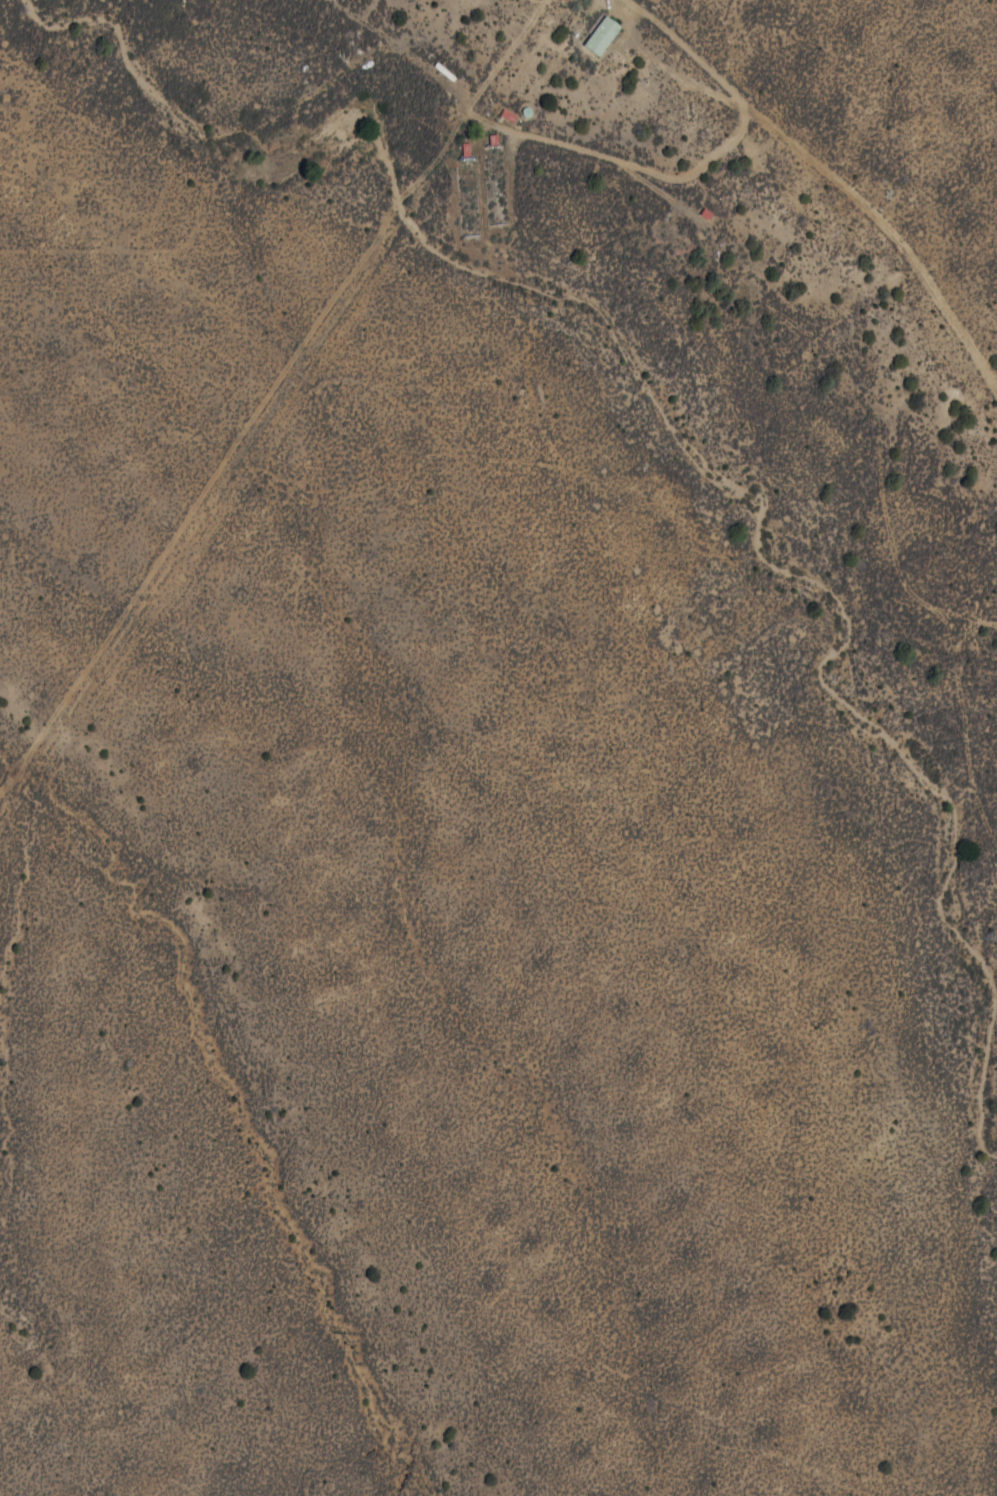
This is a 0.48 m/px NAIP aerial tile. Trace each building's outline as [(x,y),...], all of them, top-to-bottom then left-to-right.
[(581,44),(597,56),(620,26),(604,14),(581,44)]
